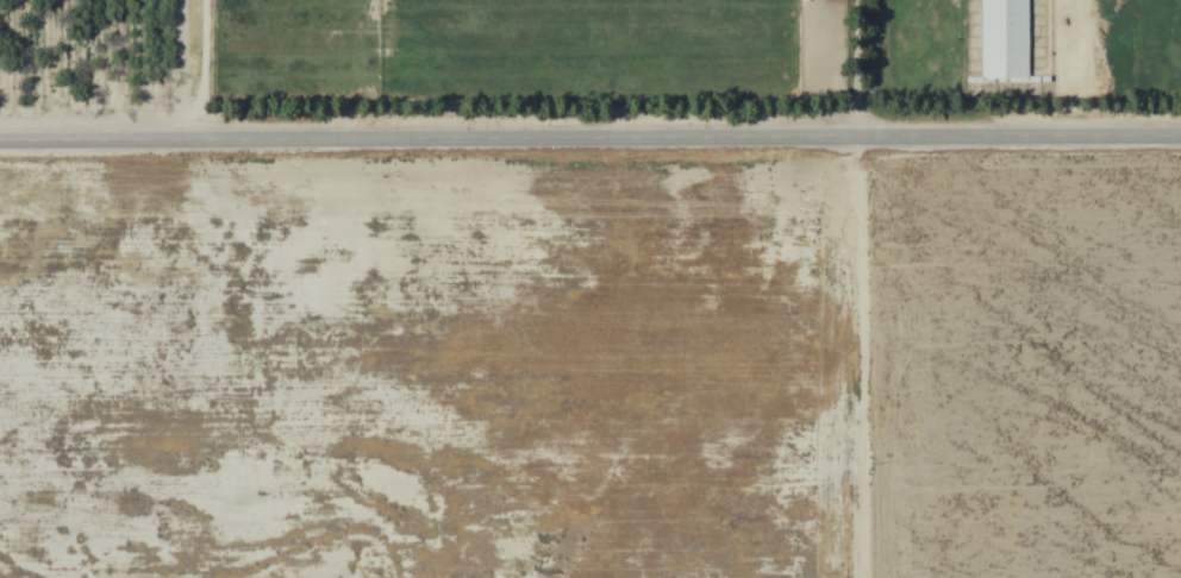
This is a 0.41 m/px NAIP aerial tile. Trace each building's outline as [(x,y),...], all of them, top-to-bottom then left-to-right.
[(982,80),(1029,80),(1029,0),(981,0),(982,80)]
